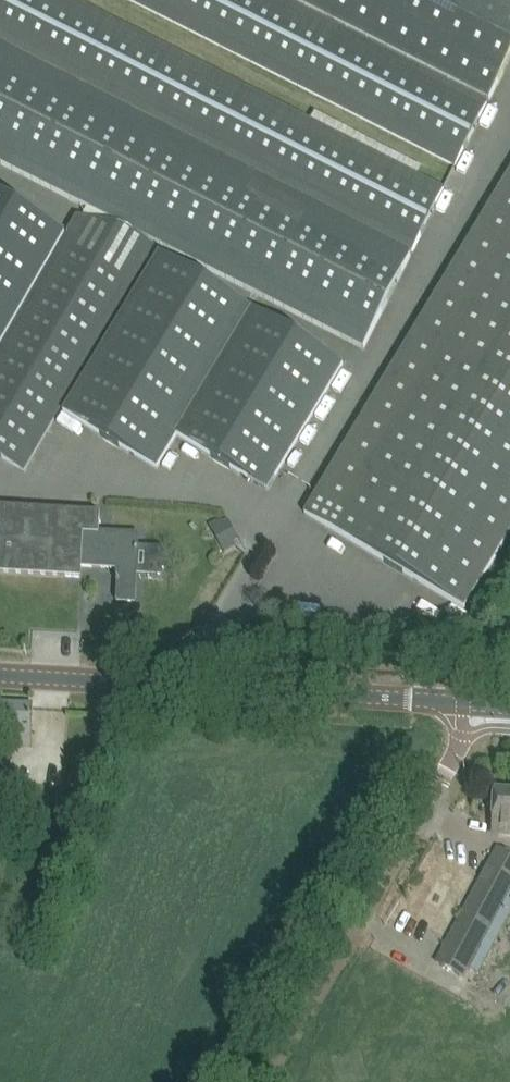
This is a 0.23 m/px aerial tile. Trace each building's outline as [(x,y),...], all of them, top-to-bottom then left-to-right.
[(413,252),(445,190),(71,0),(0,0),(0,41),(413,252)] [(283,0),(129,0),(457,166),(488,104),(283,0)] [(509,61),(509,0),(293,0),(490,100),(509,61)] [(364,349),(411,255),(0,45),(0,163),(90,209),(155,244),(364,349)] [(67,230),(0,192),(0,347),(67,230)] [(0,355),(0,456),(25,471),(153,247),(80,218),(0,355)] [(333,531),(465,610),(509,535),(509,236),(333,531)] [(177,436),(268,491),(343,364),(159,254),(63,414),(157,470),(177,436)] [(100,530),(101,514),(1,508),(0,532),(0,573),(82,578),(83,566),(81,566),(83,529),(100,530)] [(222,519),(210,526),(225,554),(237,547),(235,543),(223,522),(222,519)] [(135,580),(138,537),(99,535),(100,530),(83,529),(81,566),(83,566),(118,568),(117,601),(135,602),(135,580)] [(32,733),(33,705),(0,704),(0,732),(32,733)] [(494,822),(500,822),(499,836),(509,836),(509,792),(496,791),(494,822)] [(491,861),(488,867),(491,869),(485,881),(481,879),(436,962),(465,977),(509,893),(509,871),(491,861)]
